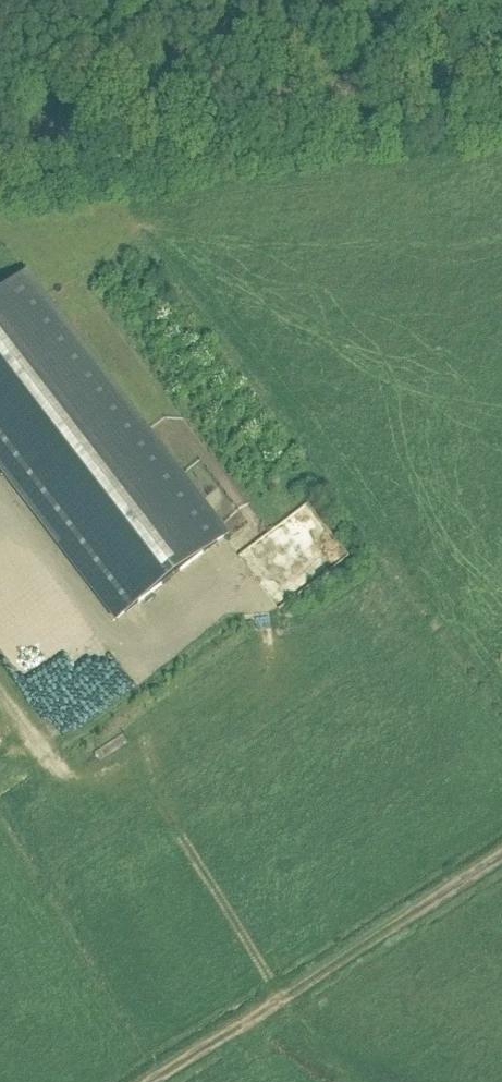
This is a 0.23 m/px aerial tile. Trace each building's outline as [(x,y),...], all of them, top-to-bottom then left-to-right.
[(117,619),(223,538),(23,277),(0,295),(0,467),(117,619)]
